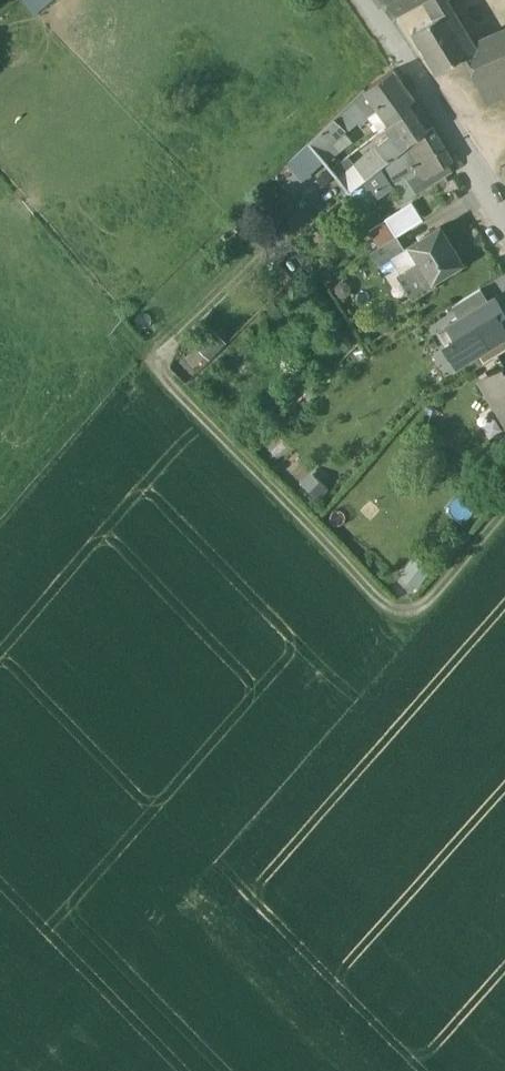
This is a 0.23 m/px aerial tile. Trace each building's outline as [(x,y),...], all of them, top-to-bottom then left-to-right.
[(392,14),(419,0),(384,0),(392,14)] [(443,0),(426,0),(435,17),(447,10),(443,0)] [(435,17),(413,30),(437,70),(465,54),(470,50),(448,11),(447,10),(435,17)] [(484,43),(496,69),(504,65),(504,34),(484,43)] [(484,43),(470,50),(465,54),(475,78),(496,69),(484,43)] [(475,78),(486,102),(504,94),(504,65),(496,69),(475,78)] [(392,70),(365,89),(391,124),(412,108),(408,103),(413,99),(400,85),(392,70)] [(391,124),(386,128),(391,134),(377,145),(380,149),(389,160),(404,148),(427,129),(412,108),(391,124)] [(345,121),(338,114),(334,118),(341,125),(345,121)] [(334,118),(309,143),(319,155),(345,129),(341,125),(334,118)] [(432,127),(405,148),(415,166),(420,174),(410,181),(417,191),(451,170),(448,164),(453,160),(432,127)] [(389,160),(389,161),(369,176),(363,181),(372,197),(378,193),(377,191),(391,183),(390,181),(415,166),(405,148),(404,148),(389,160)] [(372,156),(368,161),(361,167),(363,170),(369,176),(389,161),(389,160),(380,149),(372,156)] [(391,183),(402,201),(417,191),(410,181),(420,174),(415,166),(390,181),(391,183)] [(363,170),(345,184),(350,191),(363,181),(369,176),(363,170)] [(368,231),(378,247),(397,236),(423,220),(412,203),(368,231)] [(462,261),(441,226),(410,244),(419,260),(432,280),(462,261)] [(378,247),(375,250),(383,262),(405,248),(397,236),(378,247)] [(435,286),(432,280),(419,260),(396,274),(412,300),(435,286)] [(460,318),(488,301),(481,290),(453,307),(460,318)] [(496,297),(488,301),(460,318),(449,325),(456,337),(445,344),(458,365),(478,353),(504,336),(504,327),(498,315),(504,311),(496,297)] [(203,316),(186,333),(211,357),(227,340),(203,316)] [(478,353),(485,364),(504,351),(504,338),(504,336),(478,353)] [(481,381),(498,410),(504,406),(504,367),(481,381)] [(399,572),(417,586),(432,567),(414,553),(399,572)]
